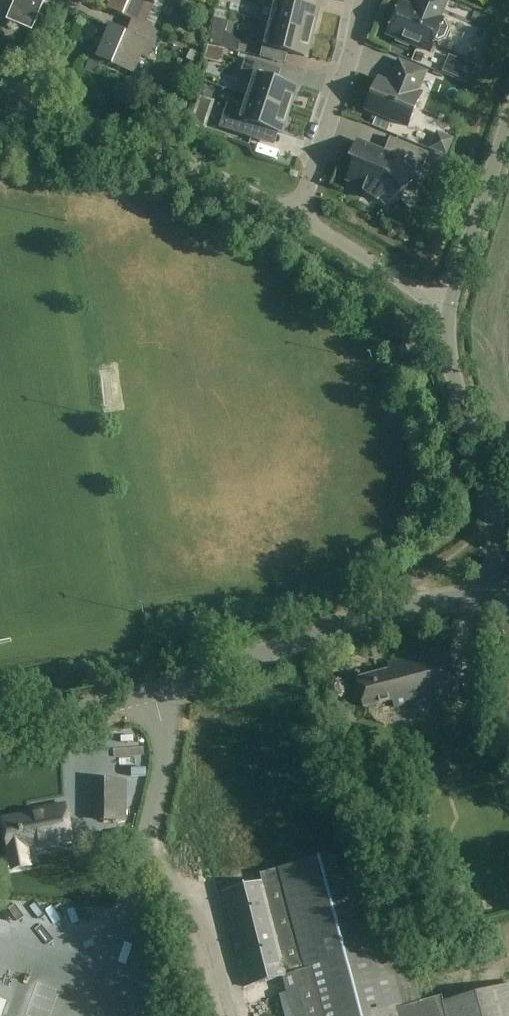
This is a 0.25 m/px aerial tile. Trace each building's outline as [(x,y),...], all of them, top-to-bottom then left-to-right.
[(6,19),(32,30),(45,0),(15,0),(6,19)] [(153,27),(165,0),(111,0),(107,9),(132,20),(133,19),(144,24),(145,24),(153,27)] [(314,34),(319,11),(292,4),(293,0),(265,0),(264,6),(272,8),(269,23),(314,34)] [(422,48),(431,52),(435,40),(438,42),(445,39),(449,29),(446,22),(439,19),(447,0),(446,0),(419,0),(418,5),(420,6),(420,7),(414,9),(401,4),(388,34),(398,38),(396,42),(409,47),(410,43),(422,48)] [(160,30),(153,27),(145,24),(144,24),(133,19),(132,20),(127,31),(111,25),(97,57),(133,73),(147,41),(155,44),(160,30)] [(215,19),(208,44),(222,47),(228,22),(215,19)] [(314,34),(269,23),(263,46),(308,57),(314,34)] [(246,96),(290,111),(298,88),(271,79),(275,68),(246,58),(239,78),(251,82),(246,96)] [(379,80),(367,110),(408,127),(420,97),(417,96),(426,72),(399,61),(390,85),(379,80)] [(290,111),(246,96),(242,110),(230,107),(223,127),(253,136),(256,125),(283,134),(290,111)] [(211,126),(216,100),(201,98),(196,124),(211,126)] [(359,145),(358,144),(351,161),(355,162),(349,179),(367,187),(365,192),(378,201),(383,197),(388,204),(418,176),(419,177),(429,154),(390,138),(383,156),(358,146),(359,145)] [(399,358),(409,355),(406,345),(396,348),(399,358)] [(395,708),(460,691),(448,648),(399,661),(401,668),(357,679),(365,708),(393,701),(395,708)] [(125,821),(126,781),(102,781),(101,821),(125,821)] [(67,804),(31,811),(31,813),(3,819),(9,851),(39,846),(39,848),(74,842),(67,804)] [(408,956),(392,960),(363,847),(269,873),(272,882),(221,895),(245,988),(287,977),(291,993),(280,996),(285,1015),(508,1015),(508,986),(444,1003),(442,997),(420,1003),(408,956)] [(461,987),(464,997),(482,992),(479,982),(461,987)]
